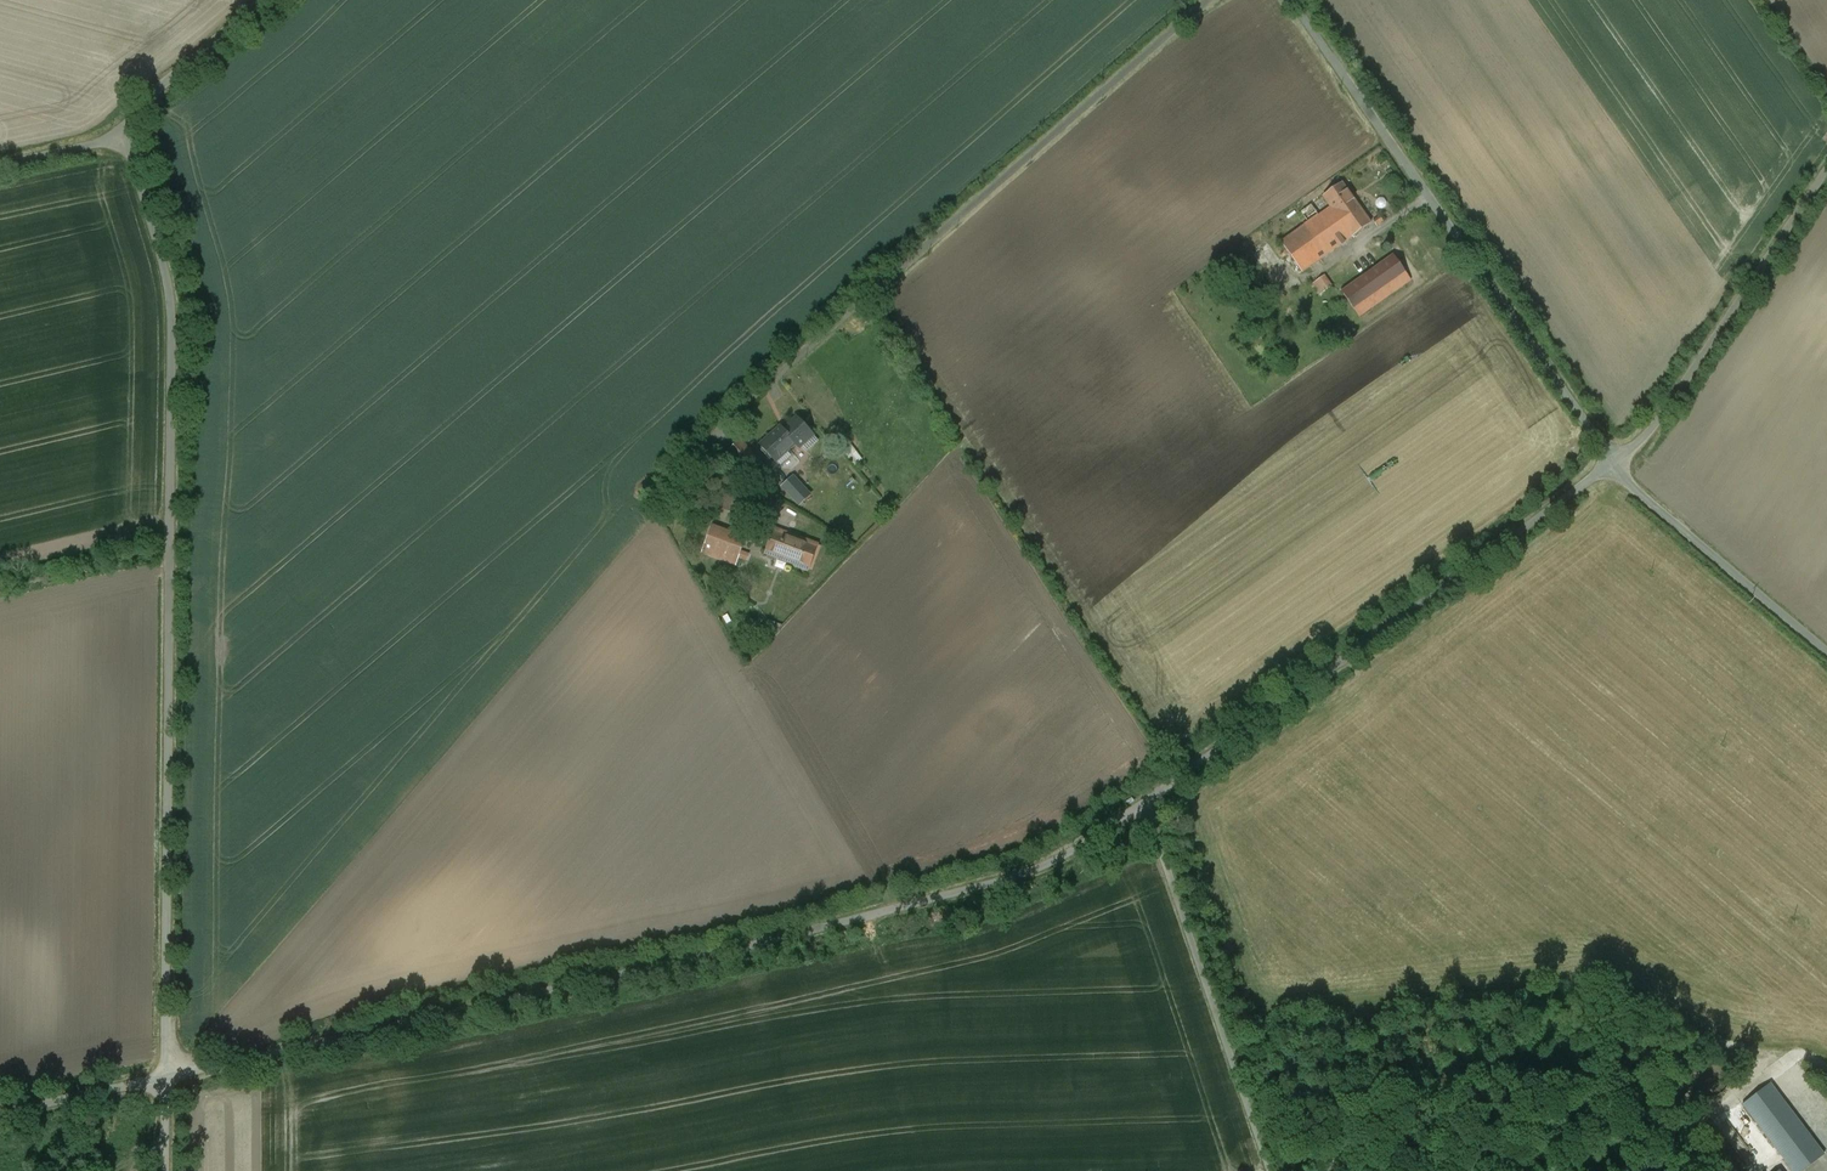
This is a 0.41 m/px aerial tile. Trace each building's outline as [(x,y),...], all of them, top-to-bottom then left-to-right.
[(1344,173),(1321,189),(1328,200),(1285,230),(1307,261),(1373,215),(1344,173)] [(1396,247),(1345,283),(1362,309),(1414,272),(1396,247)] [(1321,294),(1336,287),(1330,274),(1315,281),(1321,294)] [(821,427),(800,406),(790,417),(785,412),(764,434),(784,453),(801,436),(807,442),(821,427)] [(761,446),(746,432),(734,444),(749,458),(761,446)] [(858,464),(866,457),(855,443),(846,450),(858,464)] [(817,485),(801,467),(787,480),(804,497),(817,485)] [(755,530),(719,515),(706,545),(742,560),(755,530)] [(822,536),(779,520),(769,546),(812,562),(822,536)] [(778,603),(764,599),(760,612),(773,617),(778,603)] [(1799,1061),(1790,1066),(1804,1088),(1813,1083),(1799,1061)] [(1774,1076),(1745,1099),(1800,1168),(1826,1147),(1826,1143),(1774,1076)]
